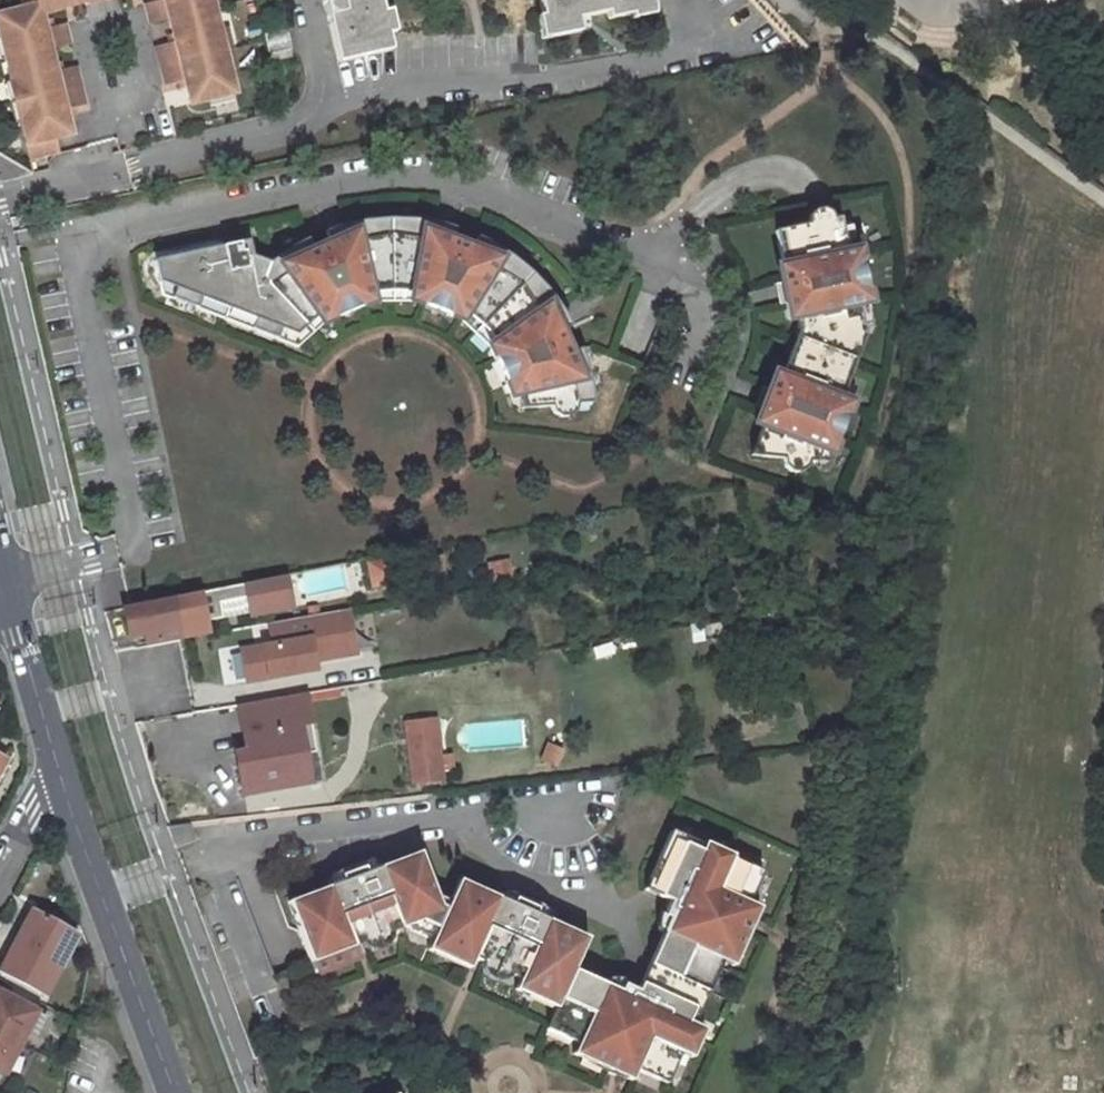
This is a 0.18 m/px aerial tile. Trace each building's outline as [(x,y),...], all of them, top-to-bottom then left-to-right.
[(32,6),(31,0),(13,0),(15,10),(32,6)] [(56,0),(31,0),(32,6),(34,13),(57,8),(55,0),(56,0)] [(55,0),(57,8),(96,0),(56,0),(55,0)] [(206,12),(205,10),(203,0),(157,0),(158,5),(152,7),(141,9),(145,26),(162,22),(206,12)] [(205,10),(213,8),(211,0),(203,0),(205,10)] [(338,63),(392,51),(380,0),(323,0),(338,63)] [(544,38),(580,31),(578,18),(609,13),(610,19),(653,11),(651,0),(537,0),(544,38)] [(41,48),(61,44),(57,27),(52,29),(52,28),(44,29),(37,30),(36,23),(34,13),(32,6),(15,10),(0,13),(0,57),(41,48)] [(165,40),(167,47),(162,48),(150,51),(153,69),(215,55),(215,53),(211,34),(206,12),(162,22),(165,40)] [(44,29),(42,22),(36,23),(37,30),(44,29)] [(290,48),(286,30),(265,35),(269,53),(290,48)] [(211,34),(215,53),(223,51),(218,33),(211,34)] [(71,87),(67,69),(54,72),(47,73),(45,65),(41,48),(0,57),(0,72),(2,82),(7,102),(71,87)] [(181,110),(225,99),(219,75),(216,57),(215,55),(153,69),(157,87),(169,84),(175,83),(177,91),(181,110)] [(216,57),(219,75),(228,73),(223,55),(216,57)] [(54,72),(52,64),(45,65),(47,73),(54,72)] [(71,87),(7,102),(11,122),(16,146),(39,140),(61,135),(57,118),(55,110),(62,108),(76,105),(71,87)] [(1,104),(5,124),(11,122),(7,102),(1,104)] [(57,118),(64,116),(62,108),(55,110),(57,118)] [(19,161),(43,156),(39,140),(16,146),(19,161)] [(799,331),(783,372),(775,368),(755,419),(762,423),(759,432),(769,436),(763,452),(784,455),(784,459),(785,462),(788,467),(789,468),(798,469),(805,462),(806,458),(814,458),(819,445),(839,395),(849,369),(839,365),(843,352),(850,334),(863,332),(856,302),(844,251),(836,215),(830,216),(828,211),(822,207),(812,209),(807,215),(807,221),(773,228),(781,264),(777,265),(789,320),(797,318),(799,331)] [(388,294),(412,294),(425,299),(430,301),(444,305),(463,317),(475,329),(486,340),(488,342),(492,347),(503,364),(509,380),(511,385),(518,383),(520,388),(522,396),(523,403),(525,410),(544,409),(546,413),(551,417),(557,418),(560,418),(565,416),(569,413),(571,411),(572,406),(571,399),(585,398),(581,375),(575,352),(564,356),(553,334),(559,331),(550,314),(554,311),(548,302),(536,287),(529,293),(510,274),(515,267),(498,254),(489,249),(472,240),(467,251),(456,246),(455,246),(454,245),(445,242),(446,237),(428,230),(428,225),(399,221),(398,231),(371,231),(370,221),(340,226),(341,233),(323,240),(324,246),(308,252),(302,240),(297,242),(284,250),(289,259),(276,267),(270,259),(263,264),(248,258),(244,242),(149,261),(154,286),(291,338),(301,328),(319,312),(326,309),(348,300),(349,300),(358,297),(368,294),(388,294)] [(371,231),(398,231),(399,221),(394,221),(385,221),(384,221),(374,221),(370,221),(371,231)] [(844,251),(856,302),(869,299),(857,248),(844,251)] [(276,267),(289,259),(284,250),(280,253),(271,258),(270,259),(276,267)] [(510,274),(529,293),(536,287),(535,287),(529,280),(526,277),(522,273),(515,267),(510,274)] [(156,297),(291,349),(307,334),(301,328),(291,338),(154,286),(156,297)] [(368,294),(358,297),(349,300),(353,310),(369,304),(388,304),(388,294),(368,294)] [(388,304),(404,303),(422,308),(425,299),(412,294),(388,294),(388,304)] [(454,324),(468,336),(475,329),(463,317),(444,305),(439,316),(454,324)] [(319,312),(301,328),(307,334),(318,324),(331,317),(326,309),(319,312)] [(481,348),(491,364),(500,360),(492,347),(488,342),(486,340),(475,329),(468,336),(481,348)] [(850,334),(843,352),(853,356),(863,332),(850,334)] [(849,369),(853,356),(843,352),(839,365),(849,369)] [(522,396),(520,388),(518,383),(511,385),(509,380),(499,384),(504,399),(513,397),(515,411),(525,410),(523,403),(522,396)] [(829,449),(849,399),(839,395),(819,445),(829,449)] [(759,432),(752,451),(763,452),(769,436),(759,432)] [(289,607),(284,575),(130,605),(104,610),(109,638),(221,617),(218,601),(246,597),(250,614),(289,607)] [(239,648),(245,679),(315,666),(305,616),(266,623),(270,642),(239,648)] [(316,748),(304,688),(236,701),(245,747),(248,759),(237,761),(243,791),(310,779),(305,750),(316,748)] [(431,726),(408,728),(412,766),(435,764),(431,726)] [(248,759),(245,747),(235,750),(237,761),(248,759)] [(321,777),(316,748),(305,750),(310,779),(321,777)] [(517,973),(559,993),(555,1003),(545,1025),(576,1039),(611,1054),(635,1065),(667,1078),(681,1047),(687,1033),(693,1018),(722,954),(737,921),(748,896),(761,865),(740,856),(742,851),(704,835),(702,839),(669,825),(649,869),(662,875),(661,878),(661,881),(662,883),(662,886),(662,887),(663,889),(663,890),(663,892),(664,894),(667,895),(661,909),(669,912),(647,960),(659,965),(653,980),(651,980),(636,985),(621,978),(619,984),(572,964),(587,932),(547,914),(533,908),(536,901),(524,896),(510,897),(496,891),(457,874),(448,894),(444,903),(439,901),(434,889),(419,847),(377,862),(362,868),(360,862),(349,865),(345,867),(338,876),(326,881),(284,896),(295,924),(308,958),(350,942),(359,938),(388,927),(402,922),(419,915),(435,923),(430,934),(471,953),(479,956),(506,968),(517,973)] [(360,862),(362,868),(377,862),(374,857),(372,856),(362,856),(360,857),(356,857),(347,860),(349,865),(360,862)] [(340,862),(330,869),(329,870),(324,875),(326,881),(338,876),(345,867),(349,865),(347,860),(340,862)] [(649,869),(642,884),(664,894),(663,892),(663,890),(663,889),(662,887),(662,886),(662,883),(661,881),(661,878),(662,875),(649,869)] [(510,897),(524,896),(527,890),(516,886),(507,884),(499,884),(496,891),(510,897)] [(444,903),(448,894),(434,889),(439,901),(444,903)] [(533,908),(547,914),(550,907),(541,898),(536,895),(527,890),(524,896),(536,901),(533,908)] [(748,926),(754,912),(759,902),(748,896),(737,921),(748,926)] [(24,911),(0,957),(0,974),(37,993),(69,933),(24,911)] [(402,922),(430,934),(435,923),(419,915),(402,922)] [(737,921),(722,954),(733,959),(748,926),(737,921)] [(365,943),(372,945),(373,945),(378,943),(385,938),(387,932),(388,927),(359,938),(362,942),(365,943)] [(425,946),(467,964),(471,953),(430,934),(425,946)] [(311,969),(354,953),(350,942),(308,958),(311,969)] [(506,968),(479,956),(479,957),(480,962),(483,966),(486,970),(489,971),(492,972),(499,972),(506,968)] [(653,980),(659,965),(647,960),(636,985),(651,980),(653,980)] [(512,984),(555,1003),(559,993),(517,973),(512,984)] [(17,1032),(29,1009),(0,994),(0,1065),(17,1032)] [(29,1009),(17,1032),(28,1038),(40,1015),(29,1009)] [(693,1018),(687,1033),(697,1037),(704,1023),(693,1018)] [(681,1047),(691,1052),(697,1037),(687,1033),(681,1047)] [(571,1050),(606,1065),(611,1054),(576,1039),(571,1050)] [(635,1065),(611,1054),(606,1065),(630,1076),(630,1075),(635,1065)]
